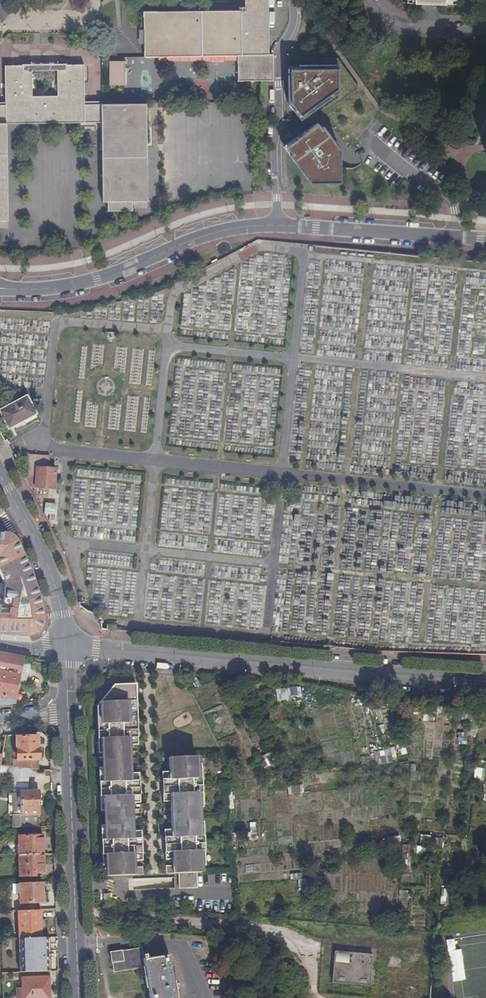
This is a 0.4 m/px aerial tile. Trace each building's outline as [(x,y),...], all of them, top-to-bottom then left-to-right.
[(237,81),(260,81),(266,81),(273,81),(273,55),(268,55),(266,0),(244,0),(245,11),(143,12),(144,57),(236,55),(237,81)] [(108,85),(124,85),(124,60),(108,60),(108,85)] [(65,64),(65,69),(56,69),(56,96),(31,96),(30,69),(22,70),(22,64),(6,65),(6,68),(4,66),(4,102),(0,102),(0,221),(8,221),(7,123),(101,121),(103,202),(107,201),(108,211),(133,211),(133,201),(147,201),(145,103),(102,104),(102,101),(84,101),(83,64),(65,64)] [(337,67),(292,68),(292,99),(302,116),(311,110),(338,91),(337,67)] [(312,182),(338,182),(338,148),(321,122),(286,145),(312,182)] [(368,167),(377,157),(372,152),(363,162),(368,167)] [(381,161),(374,173),(381,177),(387,164),(381,161)] [(0,411),(0,412),(9,428),(24,420),(26,423),(37,417),(26,396),(0,411)] [(127,431),(135,431),(137,403),(128,403),(127,431)] [(119,429),(120,410),(109,409),(109,429),(119,429)] [(27,454),(26,476),(36,477),(37,468),(49,468),(50,456),(27,454)] [(36,477),(26,476),(23,476),(29,487),(55,488),(56,469),(49,468),(37,468),(36,477)] [(56,515),(57,506),(49,506),(49,503),(46,503),(45,514),(56,515)] [(0,652),(0,696),(15,699),(16,699),(21,674),(23,662),(22,661),(23,656),(0,652)] [(103,843),(103,848),(103,855),(107,855),(108,869),(108,876),(122,876),(143,875),(143,869),(143,867),(136,867),(136,861),(135,848),(132,848),(132,844),(135,844),(135,838),(134,831),(133,803),(133,790),(130,790),(130,787),(133,787),(132,773),(131,745),(131,734),(128,734),(128,731),(138,731),(137,723),(135,723),(134,709),(137,709),(136,689),(110,690),(108,693),(109,702),(101,702),(99,702),(100,724),(98,724),(98,739),(103,739),(103,753),(104,767),(104,782),(100,782),(101,797),(105,797),(106,811),(106,825),(107,840),(102,840),(103,843)] [(138,745),(138,731),(128,731),(128,734),(131,734),(131,745),(138,745)] [(457,743),(465,743),(464,732),(457,732),(457,743)] [(31,769),(39,770),(38,759),(39,759),(39,748),(38,748),(37,736),(16,737),(17,760),(14,760),(14,757),(2,756),(0,766),(31,769)] [(372,751),(374,765),(395,761),(393,748),(372,751)] [(192,888),(198,888),(198,887),(197,875),(197,873),(200,873),(202,873),(201,863),(201,851),(205,851),(205,836),(200,836),(200,822),(200,816),(199,808),(199,794),(203,794),(202,779),(198,779),(197,764),(197,758),(169,759),(170,773),(170,786),(173,786),(173,789),(170,789),(171,802),(171,821),(172,826),(172,830),(172,844),(175,843),(175,847),(173,847),(173,860),(173,866),(166,866),(166,874),(179,874),(179,880),(179,889),(192,888)] [(19,794),(21,794),(20,792),(27,792),(31,769),(0,766),(0,768),(0,778),(14,780),(13,785),(20,787),(19,794)] [(132,773),(133,787),(130,787),(130,790),(133,790),(133,803),(140,803),(139,773),(132,773)] [(170,773),(162,773),(163,780),(163,795),(163,803),(171,802),(170,789),(173,789),(173,786),(170,786),(170,773)] [(20,792),(21,794),(21,814),(12,815),(13,828),(39,827),(38,814),(39,814),(38,792),(27,792),(20,792)] [(21,814),(21,794),(19,794),(10,794),(10,815),(12,815),(21,814)] [(165,830),(165,838),(165,853),(166,860),(167,860),(173,860),(173,847),(175,847),(175,843),(172,844),(172,830),(165,830)] [(43,836),(19,836),(19,855),(44,854),(43,836)] [(142,861),(142,853),(142,838),(135,838),(135,844),(132,844),(132,848),(135,848),(136,861),(142,861)] [(44,872),(44,854),(19,855),(19,856),(20,877),(35,877),(35,873),(44,872)] [(43,882),(20,883),(21,903),(43,902),(43,882)] [(21,938),(42,937),(41,910),(19,911),(20,938),(21,938)] [(42,937),(21,938),(22,955),(22,972),(48,971),(48,954),(47,937),(42,937)] [(172,978),(171,969),(168,952),(146,955),(146,951),(141,951),(140,947),(119,950),(119,949),(107,951),(109,960),(110,960),(112,969),(143,965),(148,997),(175,997),(172,978)] [(372,952),(334,948),(331,980),(369,984),(372,952)] [(23,989),(24,997),(49,997),(49,977),(23,978),(23,989)]
